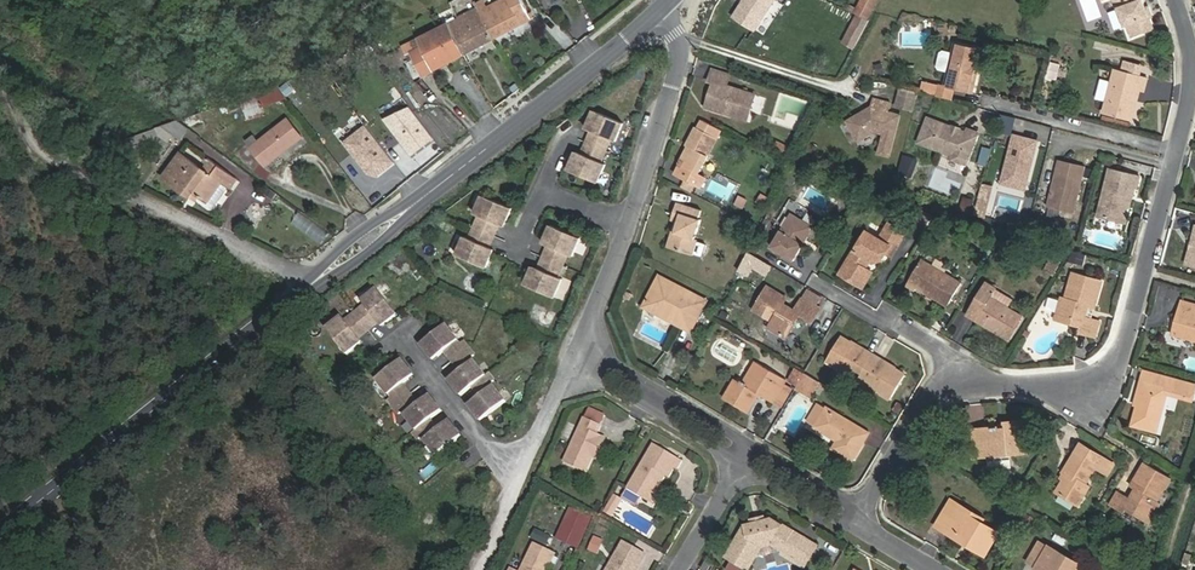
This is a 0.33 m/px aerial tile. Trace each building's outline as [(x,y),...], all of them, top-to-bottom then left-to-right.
[(522,0),(502,0),(479,12),(493,38),(531,19),(522,0)] [(734,17),(755,30),(755,29),(766,36),(771,27),(761,21),(774,0),(744,0),(734,17)] [(855,13),(867,19),(877,0),(862,0),(855,13)] [(1116,8),(1118,7),(1126,27),(1128,26),(1132,38),(1153,30),(1143,0),(1114,0),(1116,8)] [(478,9),(419,38),(423,46),(411,52),(423,75),(493,38),(479,12),(478,9)] [(854,49),(868,21),(856,15),(842,42),(854,49)] [(402,46),(405,55),(411,52),(423,46),(419,38),(402,46)] [(973,92),(976,80),(973,80),(980,50),(955,44),(953,53),(950,66),(948,75),(945,86),(941,84),(938,97),(950,100),(953,87),(973,92)] [(950,66),(953,53),(947,51),(944,53),(940,70),(942,73),(948,75),(950,66)] [(1125,62),(1122,72),(1134,75),(1137,65),(1125,62)] [(875,81),(884,81),(883,63),(874,64),(875,81)] [(1059,65),(1050,63),(1047,77),(1056,79),(1059,65)] [(1106,101),(1103,112),(1132,120),(1137,101),(1134,101),(1137,89),(1144,91),(1148,79),(1134,75),(1122,72),(1114,70),(1111,82),(1106,101)] [(726,113),(727,110),(748,117),(755,94),(727,86),(730,77),(712,71),(709,80),(713,81),(706,107),(726,113)] [(941,84),(923,80),(920,92),(938,97),(941,84)] [(1106,101),(1111,82),(1101,80),(1096,98),(1106,101)] [(257,93),(262,107),(287,99),(277,86),(257,93)] [(918,93),(899,88),(894,107),(913,112),(918,93)] [(240,99),(245,113),(262,107),(257,93),(240,99)] [(888,112),(890,103),(873,98),(870,108),(847,121),(858,140),(874,131),(894,136),(900,115),(888,112)] [(422,117),(430,111),(428,108),(420,113),(422,117)] [(624,124),(595,111),(587,129),(592,132),(587,143),(606,151),(611,140),(616,142),(624,124)] [(953,128),(928,118),(919,142),(951,155),(953,159),(963,163),(967,161),(978,133),(968,129),(967,132),(962,131),(961,133),(952,130),(953,128)] [(246,141),(251,147),(266,165),(302,137),(287,119),(258,142),(253,135),(246,141)] [(171,131),(180,138),(188,128),(178,120),(163,125),(171,131)] [(722,130),(702,120),(698,128),(717,138),(722,130)] [(156,128),(158,135),(171,131),(163,125),(156,128)] [(699,187),(705,177),(699,174),(717,138),(698,128),(696,126),(686,146),(688,147),(679,164),(680,164),(675,174),(699,187)] [(406,132),(393,138),(397,146),(410,140),(406,132)] [(788,147),(777,141),(773,149),(784,155),(788,147)] [(606,151),(587,143),(582,154),(577,152),(569,171),(599,183),(607,165),(601,163),(606,151)] [(237,179),(211,160),(204,170),(181,152),(163,177),(190,197),(194,191),(208,202),(221,183),(230,189),(237,179)] [(913,174),(918,159),(904,154),(899,170),(913,174)] [(1060,161),(1048,207),(1073,213),(1084,167),(1060,161)] [(1140,177),(1110,168),(1097,215),(1121,222),(1127,200),(1126,198),(1127,195),(1133,197),(1136,187),(1137,187),(1140,177)] [(266,193),(272,198),(275,194),(269,189),(266,193)] [(1133,197),(1127,195),(1126,198),(1127,200),(1121,222),(1126,223),(1133,197)] [(513,209),(484,197),(476,215),(481,217),(476,229),(495,237),(500,226),(505,228),(513,209)] [(735,203),(743,207),(746,200),(739,197),(735,203)] [(695,239),(701,220),(698,219),(701,210),(677,203),(674,211),(681,214),(675,233),(678,234),(673,248),(693,254),(697,240),(695,239)] [(792,214),(772,247),(794,260),(813,227),(792,214)] [(582,238),(552,226),(544,244),(549,246),(544,258),(564,266),(569,255),(574,257),(582,238)] [(868,231),(855,251),(854,250),(840,274),(863,288),(872,272),(866,269),(871,260),(874,262),(882,260),(891,245),(896,248),(902,239),(886,228),(879,238),(868,231)] [(495,237),(476,229),(471,240),(466,238),(458,257),(488,269),(496,251),(490,248),(495,237)] [(1186,263),(1194,266),(1194,230),(1186,263)] [(564,266),(544,258),(540,269),(535,267),(527,286),(556,298),(564,280),(559,277),(564,266)] [(922,260),(907,285),(916,290),(917,288),(948,306),(961,283),(922,260)] [(1051,260),(1044,270),(1052,275),(1058,264),(1051,260)] [(1062,297),(1055,319),(1082,327),(1080,333),(1096,337),(1100,322),(1085,317),(1089,306),(1095,307),(1102,282),(1073,273),(1065,299),(1062,297)] [(658,314),(660,310),(693,327),(707,300),(659,275),(643,306),(658,314)] [(987,283),(969,312),(990,324),(988,327),(1009,340),(1023,317),(1008,308),(990,297),(996,288),(987,283)] [(787,298),(768,286),(754,309),(772,321),(769,327),(786,338),(801,314),(813,322),(821,308),(802,297),(794,310),(784,304),(787,298)] [(1014,299),(996,288),(990,297),(1008,308),(1014,299)] [(343,316),(327,328),(347,354),(363,341),(359,337),(379,322),(382,326),(398,314),(378,289),(362,301),(366,305),(356,313),(346,320),(343,316)] [(626,291),(623,297),(629,300),(633,294),(626,291)] [(1182,310),(1176,335),(1194,340),(1194,305),(1182,301),(1179,309),(1182,310)] [(447,324),(421,344),(434,360),(446,350),(461,370),(449,380),(462,395),(474,386),(481,396),(469,405),(482,421),(507,401),(493,383),(495,381),(490,373),(487,376),(473,358),(476,355),(470,348),(464,341),(462,343),(447,324)] [(862,373),(873,355),(841,336),(826,361),(850,376),(854,368),(862,373)] [(905,374),(873,355),(862,373),(870,378),(866,385),(890,400),(905,374)] [(402,359),(377,378),(392,398),(389,400),(400,414),(403,412),(417,430),(414,432),(420,439),(423,437),(437,456),(463,436),(450,420),(438,430),(431,420),(442,410),(430,395),(418,404),(410,394),(403,384),(415,374),(402,359)] [(756,362),(743,383),(735,379),(724,398),(747,412),(759,394),(773,402),(784,384),(786,380),(756,362)] [(805,374),(796,368),(789,381),(798,386),(805,374)] [(1144,369),(1141,380),(1169,388),(1172,389),(1175,378),(1144,369)] [(1171,392),(1194,398),(1194,393),(1194,383),(1175,378),(1172,389),(1171,392)] [(1169,388),(1141,380),(1136,400),(1138,401),(1132,425),(1157,432),(1169,388)] [(781,407),(792,389),(784,384),(773,402),(781,407)] [(815,427),(837,440),(833,448),(853,460),(869,433),(827,407),(815,427)] [(601,424),(585,417),(565,462),(586,472),(602,437),(596,434),(601,424)] [(999,427),(973,429),(975,457),(1027,453),(1024,421),(1003,423),(1004,429),(999,429),(999,427)] [(627,488),(651,502),(666,476),(670,478),(675,468),(678,470),(683,461),(653,443),(627,488)] [(1063,472),(1066,474),(1056,492),(1078,505),(1090,487),(1086,484),(1096,467),(1107,474),(1114,464),(1080,443),(1063,472)] [(1145,463),(1130,486),(1135,489),(1130,498),(1118,491),(1110,505),(1123,513),(1125,509),(1149,523),(1161,503),(1157,501),(1171,478),(1145,463)] [(1002,493),(1011,498),(1017,489),(1008,484),(1002,493)] [(615,497),(612,503),(619,506),(622,500),(615,497)] [(612,503),(607,513),(614,516),(619,506),(612,503)] [(999,532),(949,503),(935,526),(963,542),(966,538),(977,545),(975,549),(986,555),(999,532)] [(590,521),(582,517),(575,531),(584,535),(590,521)] [(745,525),(725,556),(748,569),(762,545),(763,546),(771,544),(783,550),(794,531),(772,518),(767,519),(765,523),(754,525),(750,523),(745,525)] [(1068,538),(1050,528),(1046,534),(1064,545),(1068,538)] [(803,537),(794,531),(783,550),(792,555),(803,537)] [(595,536),(588,551),(599,555),(605,540),(595,536)] [(792,555),(805,563),(816,544),(803,537),(792,555)] [(556,553),(534,542),(520,569),(548,569),(556,553)] [(634,569),(636,569),(645,554),(623,542),(607,569),(631,569),(632,569),(634,569)] [(1028,561),(1036,566),(1047,548),(1048,547),(1039,542),(1028,561)] [(1040,569),(1075,569),(1079,564),(1079,563),(1049,546),(1048,547),(1047,548),(1036,566),(1036,568),(1040,569)] [(1191,555),(1185,553),(1182,562),(1188,564),(1191,555)] [(704,569),(707,569),(711,563),(706,560),(701,568),(704,569)]
